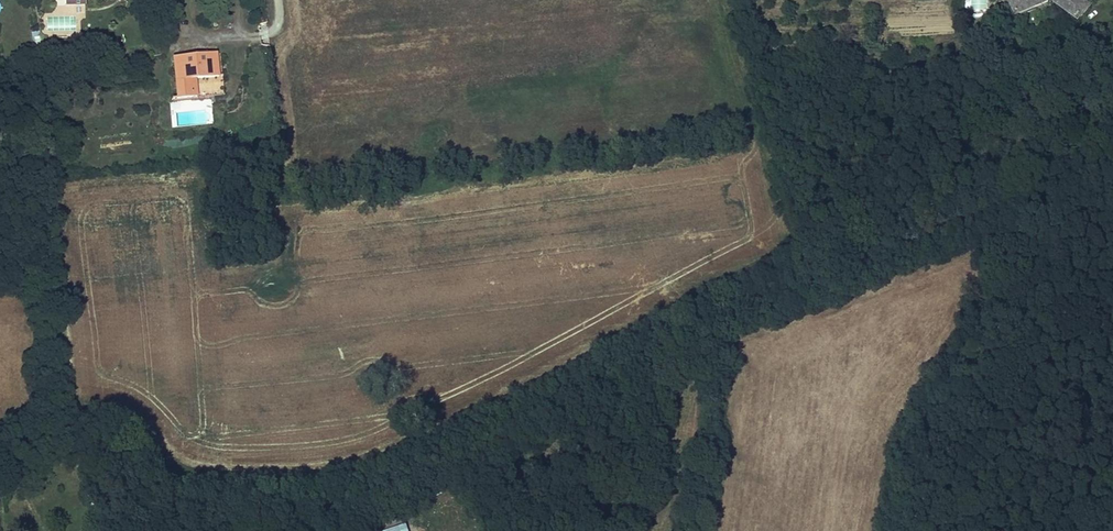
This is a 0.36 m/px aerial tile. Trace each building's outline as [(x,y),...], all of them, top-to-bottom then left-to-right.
[(972,12),(988,12),(988,0),(972,0),(972,12)] [(1021,10),(1044,0),(1017,0),(1021,10)] [(1083,15),(1093,0),(1064,0),(1083,15)] [(207,71),(233,65),(230,44),(190,51),(195,89),(209,87),(207,71)]
